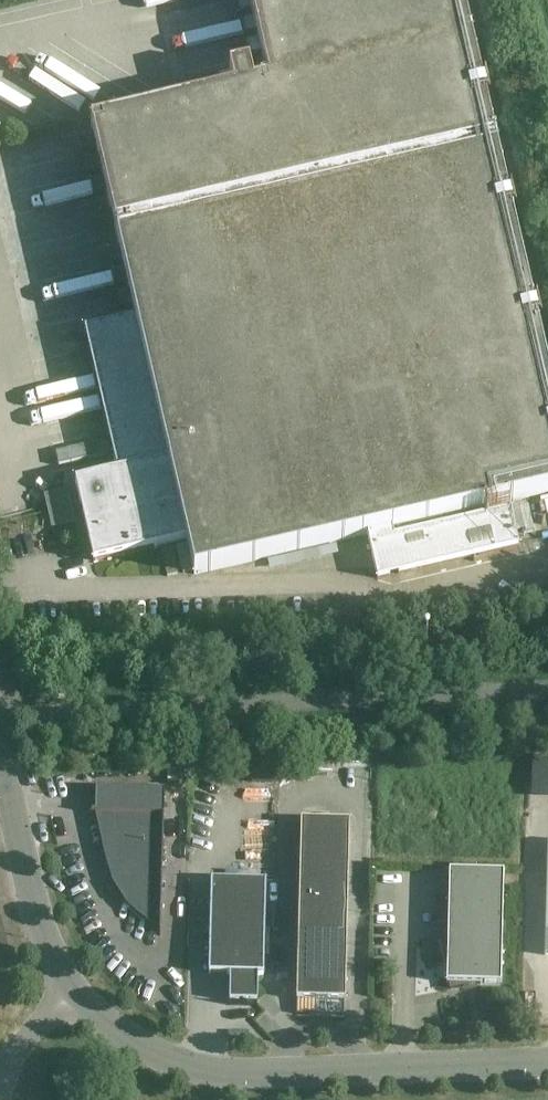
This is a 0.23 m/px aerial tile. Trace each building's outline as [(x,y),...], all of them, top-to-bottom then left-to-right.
[(119,250),(107,253),(110,267),(123,264),(124,272),(112,274),(115,288),(128,285),(129,293),(117,296),(120,310),(133,307),(135,319),(84,331),(117,472),(75,482),(94,561),(186,540),(194,575),(368,535),(378,579),(519,547),(510,511),(394,537),(392,529),(547,493),(547,374),(497,151),(462,0),(249,0),(268,85),(91,126),(94,138),(81,141),(84,154),(97,151),(99,159),(86,162),(89,176),(102,173),(104,181),(90,184),(94,198),(107,195),(111,214),(98,217),(101,231),(114,227),(119,250)] [(95,813),(88,812),(88,814),(95,814),(105,859),(112,882),(127,906),(136,914),(147,922),(159,930),(159,937),(160,937),(165,791),(88,789),(88,790),(95,790),(95,813)] [(297,982),(296,1000),(344,1001),(349,823),(300,821),(296,982),(297,982)] [(446,970),(446,984),(449,984),(450,990),(480,984),(480,985),(500,985),(503,873),(449,872),(447,939),(441,940),(447,970),(446,970)] [(265,882),(211,880),(208,975),(229,975),(229,1003),(257,1003),(257,976),(263,976),(265,882)]
